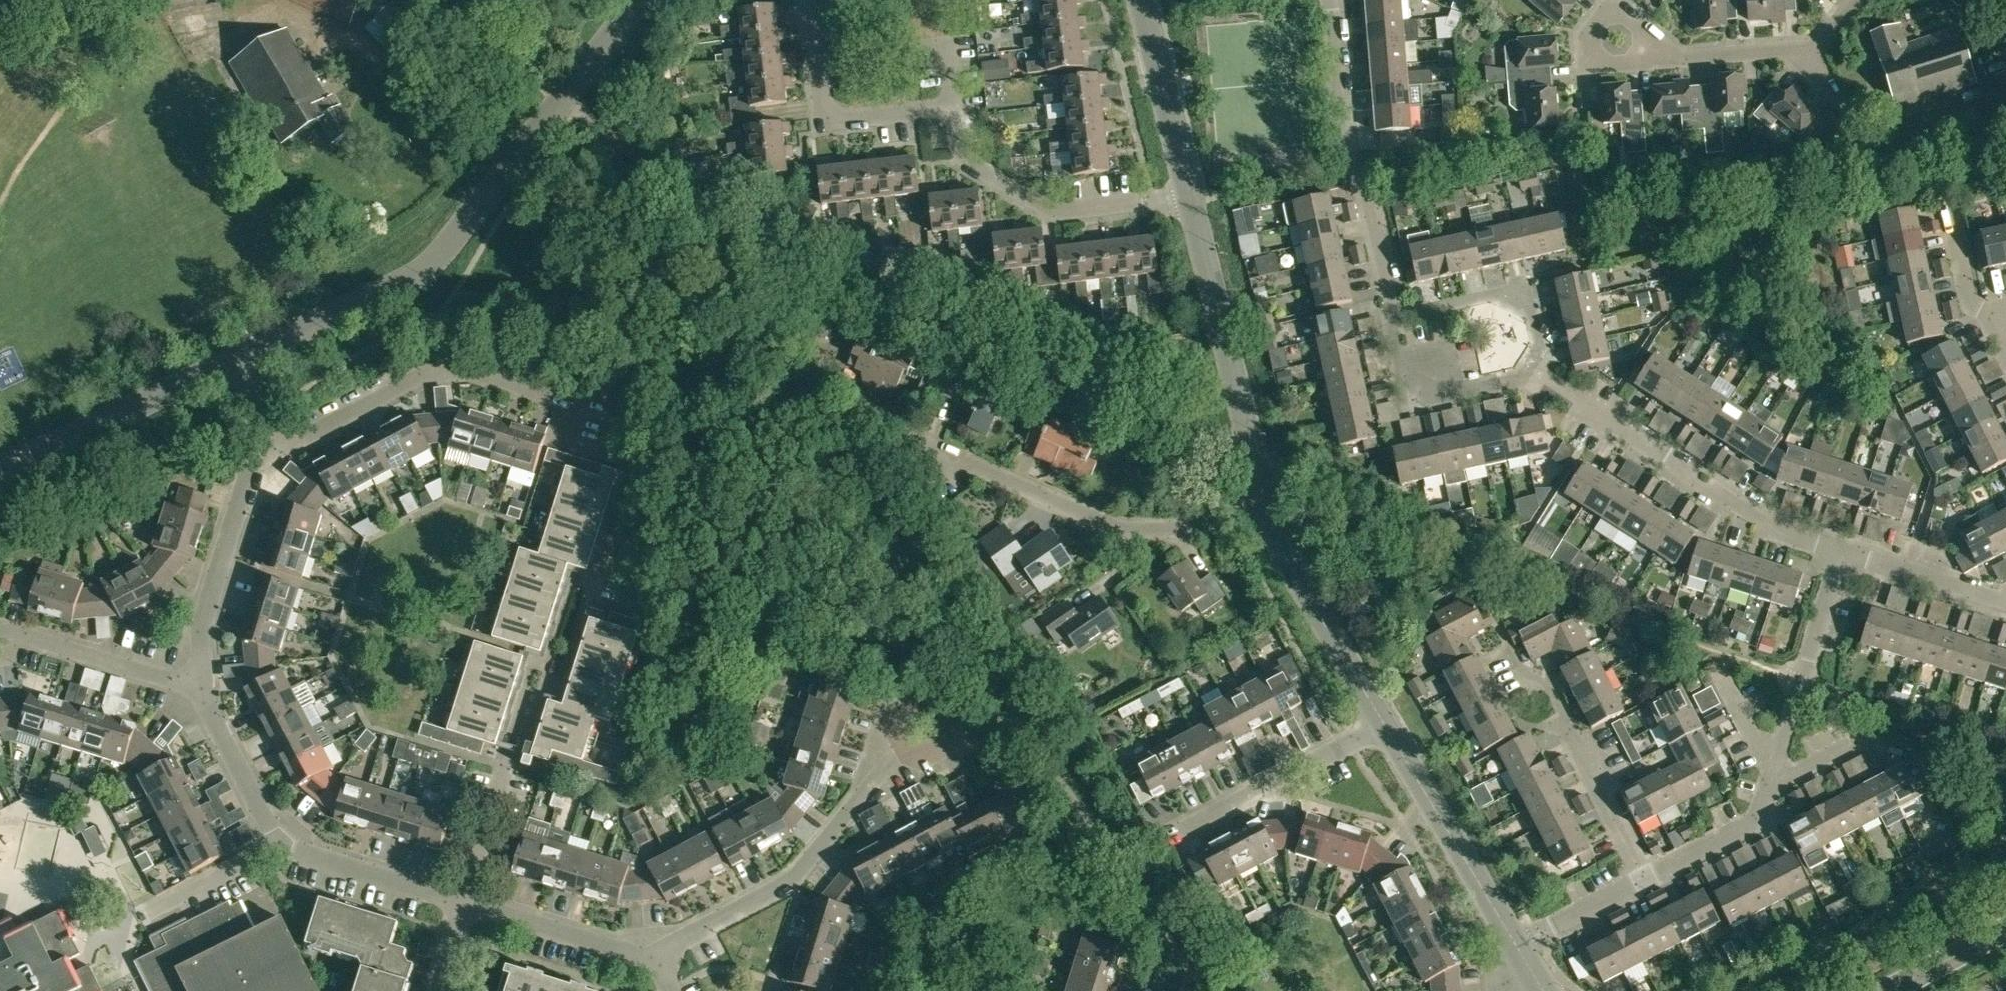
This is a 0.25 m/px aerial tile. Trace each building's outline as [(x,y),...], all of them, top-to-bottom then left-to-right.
[(350,23),(360,0),(296,0),(350,23)] [(377,15),(390,2),(388,0),(362,0),(377,15)] [(1040,13),(1020,15),(1021,25),(1042,23),(1078,18),(1076,5),(1081,4),(1081,0),(1039,0),(1040,13)] [(1367,24),(1402,21),(1402,15),(1406,15),(1405,5),(1401,5),(1401,0),(1369,0),(1369,1),(1365,1),(1367,24)] [(1450,7),(1460,11),(1464,0),(1452,0),(1450,7)] [(1531,1),(1557,23),(1576,2),(1573,0),(1531,0),(1531,1)] [(1735,0),(1695,0),(1695,11),(1691,11),(1693,29),(1725,26),(1724,20),(1737,19),(1735,0)] [(1748,20),(1777,18),(1778,22),(1784,21),(1783,12),(1796,11),(1795,0),(1747,0),(1748,20)] [(721,37),(741,35),(777,30),(776,17),(781,16),(780,11),(782,11),(782,5),(774,6),(774,5),(738,10),(740,24),(720,27),(721,37)] [(1451,9),(1448,17),(1460,21),(1463,13),(1451,9)] [(688,17),(672,18),(673,31),(689,29),(688,17)] [(1024,49),(1044,47),(1081,42),(1079,29),(1084,28),(1084,23),(1086,22),(1085,17),(1078,18),(1042,23),(1043,37),(1023,39),(1024,49)] [(1460,21),(1448,17),(1445,25),(1456,29),(1460,21)] [(1367,24),(1369,45),(1404,43),(1418,41),(1417,20),(1402,21),(1367,24)] [(1896,108),(1976,81),(1956,26),(1905,44),(1899,25),(1871,34),(1896,108)] [(334,143),(354,131),(339,106),(332,95),(328,97),(286,29),(230,63),(257,108),(260,106),(282,142),(319,119),(334,143)] [(723,51),(723,54),(724,61),(744,59),(780,54),(778,40),(784,40),(783,35),(785,35),(785,29),(777,30),(741,35),(743,48),(723,51)] [(1504,46),(1507,82),(1551,78),(1550,66),(1556,65),(1554,38),(1509,42),(1504,46)] [(1081,42),(1044,47),(1046,60),(1026,63),(1027,73),(1047,71),(1048,71),(1084,67),(1082,52),(1087,52),(1087,47),(1088,46),(1088,41),(1081,42)] [(1371,67),(1406,64),(1404,43),(1369,45),(1371,67)] [(1438,52),(1439,61),(1451,60),(1451,51),(1438,52)] [(727,85),(747,82),(783,78),(781,64),(787,64),(786,59),(788,58),(787,53),(780,54),(744,59),(746,72),(726,74),(727,85)] [(981,63),(984,81),(1011,78),(1009,59),(981,63)] [(1451,60),(1439,61),(1439,69),(1452,69),(1451,60)] [(1371,67),(1372,88),(1407,85),(1434,83),(1433,73),(1407,75),(1406,64),(1371,67)] [(669,68),(657,70),(659,80),(670,79),(669,68)] [(2005,105),(2005,71),(1996,74),(2005,105)] [(1045,106),(1065,104),(1101,99),(1099,86),(1104,85),(1104,80),(1106,80),(1105,74),(1098,75),(1098,74),(1062,79),(1063,94),(1043,96),(1045,106)] [(1712,85),(1700,86),(1704,130),(1722,128),(1725,128),(1744,126),(1743,111),(1741,94),(1745,94),(1744,76),(1736,77),(1735,77),(1725,78),(1723,78),(1712,79),(1712,85)] [(790,77),(783,78),(747,82),(749,96),(729,98),(731,121),(756,118),(755,106),(786,103),(784,88),(790,87),(789,82),(791,82),(790,77)] [(1552,90),(1551,78),(1507,82),(1509,106),(1515,111),(1527,110),(1529,128),(1561,125),(1560,119),(1556,119),(1554,90),(1552,90)] [(1682,131),(1704,130),(1700,86),(1688,87),(1687,81),(1681,81),(1681,85),(1652,88),(1655,116),(1681,114),(1682,131)] [(1372,88),(1374,110),(1409,107),(1407,85),(1372,88)] [(1600,88),(1602,110),(1603,123),(1621,122),(1624,152),(1646,150),(1641,91),(1628,92),(1628,86),(1600,88)] [(1816,113),(1803,102),(1805,99),(1792,87),(1786,94),(1777,86),(1752,115),(1769,129),(1779,118),(1798,135),(1816,113)] [(1441,95),(1442,104),(1454,103),(1454,95),(1441,95)] [(1101,99),(1065,104),(1066,117),(1046,120),(1047,130),(1068,128),(1103,123),(1102,109),(1107,109),(1107,104),(1109,103),(1108,98),(1101,99)] [(1455,112),(1454,103),(1442,104),(1443,123),(1456,122),(1455,112)] [(1409,107),(1374,110),(1376,132),(1411,129),(1409,107)] [(1050,154),(1071,152),(1106,146),(1105,133),(1110,133),(1109,127),(1112,127),(1111,122),(1103,123),(1068,128),(1069,141),(1049,144),(1050,154)] [(728,155),(748,152),(784,147),(782,134),(787,133),(787,128),(789,128),(788,123),(781,124),(781,123),(745,127),(747,142),(727,144),(728,155)] [(784,147),(748,152),(750,166),(729,168),(731,178),(751,176),(751,177),(787,172),(785,158),(790,157),(790,152),(792,152),(791,146),(784,147)] [(1053,178),(1059,177),(1073,175),(1074,176),(1109,172),(1108,157),(1113,156),(1112,151),(1114,151),(1114,146),(1106,146),(1071,152),(1072,165),(1052,167),(1053,178)] [(1639,185),(1649,185),(1646,150),(1636,151),(1639,185)] [(919,193),(915,157),(900,159),(899,154),(894,154),(894,152),(889,153),(889,160),(895,196),(908,194),(910,215),(921,213),(918,193),(919,193)] [(897,216),(895,196),(889,160),(876,162),(875,156),(870,157),(870,155),(865,155),(866,163),(871,199),(884,197),(887,217),(897,216)] [(874,225),(871,199),(866,163),(852,165),(852,159),(847,160),(846,158),(841,158),(842,166),(847,201),(860,200),(863,227),(874,225)] [(1021,159),(1011,160),(1012,171),(1022,169),(1021,159)] [(849,222),(847,201),(842,166),(828,167),(828,162),(823,163),(822,161),(817,161),(818,169),(817,169),(822,205),(836,203),(839,223),(849,222)] [(1535,175),(1526,177),(1529,189),(1538,187),(1535,175)] [(709,179),(711,196),(731,194),(729,177),(709,179)] [(1520,191),(1529,189),(1526,177),(1517,179),(1520,191)] [(1492,180),(1483,182),(1485,193),(1494,192),(1492,180)] [(1485,193),(1483,182),(1474,184),(1476,195),(1485,193)] [(953,193),(958,229),(972,227),(974,248),(984,246),(982,226),(978,191),(963,192),(963,187),(958,187),(957,185),(952,186),(953,193)] [(960,249),(958,229),(953,193),(939,195),(939,190),(934,190),(933,188),(928,189),(929,196),(928,196),(933,232),(948,230),(950,250),(960,249)] [(1450,194),(1442,196),(1444,207),(1453,205),(1450,194)] [(1297,225),(1332,218),(1328,196),(1283,205),(1288,227),(1297,225)] [(1444,207),(1442,196),(1432,198),(1435,209),(1444,207)] [(1918,231),(1911,202),(1898,205),(1900,212),(1878,217),(1883,239),(1918,231)] [(1340,207),(1342,215),(1354,213),(1352,204),(1340,207)] [(1233,212),(1238,235),(1255,230),(1250,208),(1233,212)] [(1356,222),(1354,213),(1342,215),(1344,225),(1356,222)] [(1558,216),(1536,221),(1544,256),(1565,251),(1558,216)] [(1297,225),(1302,246),(1337,239),(1332,218),(1297,225)] [(1480,270),(1501,265),(1494,230),(1491,218),(1470,223),(1473,235),(1480,270)] [(1544,256),(1536,221),(1515,226),(1523,261),(1544,256)] [(1925,225),(1927,234),(1939,232),(1936,222),(1925,225)] [(1017,232),(1022,268),(1035,266),(1038,287),(1060,284),(1057,259),(1045,260),(1042,229),(1027,231),(1027,226),(1022,226),(1021,224),(1016,225),(1017,232)] [(1515,226),(1494,230),(1501,265),(1523,261),(1515,226)] [(1024,288),(1022,268),(1017,232),(1004,234),(1003,229),(998,229),(998,227),(992,228),(993,235),(992,235),(997,271),(1011,269),(1014,289),(1016,289),(1018,301),(1025,300),(1024,288)] [(1980,271),(2005,265),(2005,250),(2002,229),(1980,234),(1985,256),(1977,258),(1980,271)] [(1923,253),(1918,231),(1883,239),(1872,242),(1877,263),(1887,260),(1923,253)] [(1167,274),(1157,275),(1157,273),(1158,273),(1154,237),(1139,239),(1138,233),(1133,234),(1133,232),(1128,232),(1128,240),(1133,276),(1147,274),(1149,294),(1164,292),(1167,304),(1174,303),(1167,274)] [(1136,296),(1133,276),(1128,240),(1115,242),(1114,236),(1109,237),(1109,235),(1104,235),(1105,243),(1109,278),(1123,277),(1125,297),(1136,296)] [(1473,235),(1451,240),(1459,275),(1480,270),(1473,235)] [(1109,278),(1105,243),(1091,244),(1091,239),(1085,240),(1085,238),(1080,238),(1081,246),(1086,281),(1099,280),(1102,300),(1112,299),(1109,278)] [(1337,239),(1302,246),(1306,267),(1341,260),(1337,239)] [(1088,302),(1086,281),(1081,246),(1067,247),(1067,242),(1062,242),(1061,240),(1056,241),(1057,248),(1056,249),(1057,259),(1060,284),(1061,284),(1075,283),(1078,303),(1088,302)] [(1451,240),(1430,244),(1438,279),(1459,275),(1451,240)] [(1413,271),(1406,273),(1409,286),(1438,279),(1430,244),(1409,249),(1413,271)] [(1349,249),(1351,258),(1363,255),(1361,246),(1349,249)] [(1850,247),(1833,250),(1838,271),(1855,267),(1850,247)] [(1927,274),(1923,253),(1887,260),(1892,281),(1927,274)] [(1363,255),(1351,258),(1353,267),(1365,264),(1363,255)] [(1306,267),(1311,289),(1346,281),(1341,260),(1306,267)] [(1657,270),(1655,260),(1643,263),(1645,272),(1657,270)] [(1933,263),(1935,272),(1947,269),(1945,260),(1933,263)] [(1949,278),(1947,269),(1935,272),(1937,281),(1949,278)] [(1892,281),(1897,302),(1932,295),(1927,274),(1892,281)] [(1594,297),(1589,275),(1554,283),(1559,304),(1594,297)] [(1351,303),(1346,281),(1311,289),(1316,310),(1351,303)] [(1265,285),(1252,289),(1255,299),(1267,296),(1265,285)] [(1649,292),(1636,296),(1639,306),(1652,303),(1649,292)] [(1651,297),(1653,306),(1664,303),(1662,294),(1651,297)] [(993,295),(983,296),(984,306),(994,304),(993,295)] [(1897,302),(1901,324),(1936,316),(1932,295),(1897,302)] [(1599,318),(1594,297),(1559,304),(1564,325),(1599,318)] [(1942,305),(1944,314),(1956,312),(1954,302),(1942,305)] [(1666,312),(1664,303),(1653,306),(1655,315),(1666,312)] [(1311,319),(1316,341),(1351,333),(1346,312),(1311,319)] [(1956,312),(1944,314),(1946,323),(1958,320),(1956,312)] [(1258,318),(1260,326),(1272,324),(1270,315),(1258,318)] [(1936,316),(1901,324),(1906,345),(1941,338),(1936,316)] [(1599,318),(1564,325),(1568,346),(1603,339),(1599,318)] [(1274,333),(1272,324),(1260,326),(1262,335),(1274,333)] [(1316,341),(1321,362),(1356,355),(1351,333),(1316,341)] [(855,349),(852,356),(848,365),(856,369),(855,371),(870,378),(865,389),(891,401),(903,375),(907,376),(908,375),(922,382),(919,390),(927,394),(936,373),(913,363),(901,357),(891,353),(892,350),(862,337),(856,350),(855,349)] [(1608,361),(1603,339),(1568,346),(1575,376),(1588,373),(1586,365),(1608,361)] [(1921,359),(1931,378),(1963,362),(1953,342),(1921,359)] [(1380,343),(1371,345),(1373,357),(1382,355),(1380,343)] [(1362,347),(1364,359),(1373,357),(1371,345),(1362,347)] [(1983,345),(1975,349),(1980,360),(1988,356),(1983,345)] [(1972,364),(1980,360),(1975,349),(1967,353),(1972,364)] [(1276,350),(1268,352),(1271,365),(1278,364),(1276,350)] [(1321,362),(1325,383),(1360,376),(1356,355),(1321,362)] [(1627,382),(1652,399),(1672,368),(1653,356),(1641,375),(1634,371),(1627,382)] [(1931,378),(1941,398),(1973,381),(1963,362),(1931,378)] [(1690,380),(1672,368),(1652,399),(1671,410),(1690,380)] [(1290,369),(1275,372),(1278,386),(1293,382),(1290,369)] [(985,437),(1004,395),(953,373),(942,398),(960,406),(952,423),(985,437)] [(1325,383),(1330,404),(1365,397),(1360,376),(1325,383)] [(1689,422),(1708,392),(1690,380),(1671,410),(1689,422)] [(1951,417),(1983,400),(1973,381),(1941,398),(1951,417)] [(2000,398),(2005,395),(2005,389),(2003,383),(1995,388),(2000,398)] [(1389,385),(1380,387),(1382,399),(1391,397),(1389,385)] [(1373,401),(1382,399),(1380,387),(1371,389),(1373,401)] [(1992,402),(2000,398),(1995,388),(1987,392),(1992,402)] [(1726,404),(1708,392),(1689,422),(1707,434),(1726,404)] [(1815,392),(1812,401),(1823,405),(1826,395),(1815,392)] [(1826,395),(1824,401),(1832,404),(1834,397),(1826,395)] [(1330,404),(1335,426),(1370,418),(1365,397),(1330,404)] [(1951,417),(1961,436),(1993,420),(1983,400),(1951,417)] [(1644,402),(1638,409),(1649,416),(1654,408),(1644,402)] [(1726,404),(1707,434),(1725,445),(1744,415),(1726,404)] [(1521,405),(1510,408),(1512,417),(1523,415),(1521,405)] [(1465,408),(1467,417),(1479,415),(1477,406),(1465,408)] [(437,417),(440,445),(451,445),(449,450),(471,456),(482,417),(462,411),(460,415),(437,417)] [(1423,418),(1425,427),(1437,424),(1435,415),(1423,418)] [(1481,424),(1479,415),(1467,417),(1469,426),(1481,424)] [(1763,427),(1744,415),(1725,445),(1743,457),(1763,427)] [(413,416),(392,427),(411,463),(432,452),(429,446),(440,445),(437,417),(415,419),(413,416)] [(1548,416),(1519,423),(1526,458),(1548,453),(1543,431),(1551,429),(1548,416)] [(504,424),(482,417),(471,456),(491,463),(504,424)] [(1370,418),(1335,426),(1339,447),(1361,443),(1363,450),(1376,448),(1370,418)] [(1961,436),(1971,455),(2003,439),(1993,420),(1961,436)] [(1069,474),(1083,480),(1086,481),(1088,481),(1091,479),(1092,478),(1096,466),(1088,462),(1097,443),(1051,423),(1049,426),(1036,421),(1025,446),(1037,452),(1034,459),(1052,467),(1051,471),(1067,477),(1069,474)] [(1498,428),(1505,463),(1526,458),(1519,423),(1498,428)] [(513,469),(525,431),(504,424),(491,463),(513,469)] [(1439,433),(1437,424),(1425,427),(1427,436),(1439,433)] [(1680,425),(1675,433),(1685,439),(1690,431),(1680,425)] [(392,427),(373,437),(392,473),(411,463),(392,427)] [(1763,427),(1743,457),(1762,469),(1781,439),(1763,427)] [(1498,428),(1477,432),(1484,467),(1505,463),(1498,428)] [(545,437),(525,431),(513,469),(532,476),(545,437)] [(1477,432),(1456,437),(1463,472),(1484,467),(1477,432)] [(1670,440),(1680,447),(1685,439),(1675,433),(1670,440)] [(354,447),(373,483),(392,473),(373,437),(354,447)] [(1465,482),(1463,472),(1456,437),(1434,441),(1442,476),(1443,476),(1445,487),(1465,482)] [(1971,455),(1981,475),(2005,462),(2005,445),(2003,439),(1971,455)] [(1434,441),(1413,446),(1421,481),(1442,476),(1434,441)] [(1399,486),(1421,481),(1413,446),(1384,452),(1386,465),(1394,464),(1399,486)] [(354,447),(335,457),(354,493),(373,483),(354,447)] [(1716,448),(1711,456),(1721,463),(1726,455),(1716,448)] [(1775,482),(1797,489),(1808,455),(1786,448),(1775,482)] [(1924,455),(1931,467),(1942,461),(1936,449),(1924,455)] [(545,464),(566,470),(540,556),(520,550),(493,640),(541,654),(567,568),(587,574),(617,475),(603,471),(604,468),(549,451),(545,464)] [(1828,461),(1808,455),(1797,489),(1817,496),(1828,461)] [(1711,456),(1706,464),(1716,470),(1721,463),(1711,456)] [(334,504),(354,493),(335,457),(315,468),(317,472),(302,489),(324,507),(331,499),(334,504)] [(1606,460),(1601,468),(1611,475),(1616,467),(1606,460)] [(1564,496),(1582,508),(1602,478),(1576,461),(1569,472),(1576,477),(1564,496)] [(1838,502),(1849,468),(1828,461),(1817,496),(1838,502)] [(1869,475),(1849,468),(1838,502),(1858,509),(1869,475)] [(1869,475),(1858,509),(1879,515),(1890,481),(1869,475)] [(1647,476),(1642,484),(1652,490),(1657,483),(1647,476)] [(1752,486),(1760,491),(1766,481),(1759,476),(1752,486)] [(1602,478),(1582,508),(1600,519),(1620,489),(1602,478)] [(1774,486),(1766,481),(1760,491),(1768,496),(1774,486)] [(1911,488),(1890,481),(1879,515),(1908,525),(1912,512),(1904,510),(1907,499),(1911,488)] [(1652,490),(1642,484),(1637,492),(1647,498),(1652,490)] [(1933,504),(1951,495),(1945,484),(1936,489),(1934,490),(1934,497),(1933,504)] [(462,486),(456,503),(466,506),(472,489),(462,486)] [(167,506),(160,528),(200,539),(206,518),(202,517),(207,498),(180,489),(175,508),(167,506)] [(317,516),(324,507),(302,489),(287,506),(283,505),(276,528),(315,540),(322,518),(317,516)] [(477,489),(474,499),(486,503),(489,493),(477,489)] [(1638,501),(1620,489),(1600,519),(1619,531),(1638,501)] [(404,510),(416,504),(411,495),(400,501),(404,510)] [(484,511),(486,503),(474,499),(471,507),(484,511)] [(1907,499),(1904,510),(1912,512),(1915,502),(1907,499)] [(1683,500),(1678,507),(1688,514),(1693,506),(1683,500)] [(1656,513),(1638,501),(1619,531),(1637,543),(1656,513)] [(1809,501),(1806,510),(1818,513),(1821,504),(1809,501)] [(416,504),(404,510),(408,518),(420,512),(416,504)] [(1688,514),(1678,507),(1673,515),(1683,522),(1688,514)] [(520,522),(522,513),(510,510),(507,519),(520,522)] [(1806,510),(1804,518),(1815,522),(1818,513),(1806,510)] [(1655,555),(1674,524),(1656,513),(1637,543),(1655,555)] [(1850,514),(1848,523),(1859,526),(1862,518),(1850,514)] [(1489,520),(1474,515),(1477,528),(1489,531),(1500,529),(1497,518),(1489,520)] [(1996,558),(2005,553),(2005,530),(1999,516),(1980,526),(1996,558)] [(1961,538),(1966,549),(1956,554),(1956,555),(1955,560),(1963,575),(1976,568),(1996,558),(1980,526),(1975,517),(1955,528),(1960,536),(1961,538)] [(1923,539),(1935,543),(1942,524),(1929,520),(1923,539)] [(376,535),(387,530),(383,522),(372,527),(376,535)] [(1856,535),(1859,526),(1848,523),(1845,531),(1856,535)] [(1054,572),(1069,562),(1051,536),(1022,555),(1015,544),(1002,524),(978,540),(1004,578),(1021,566),(1040,594),(1060,581),(1054,572)] [(1550,561),(1558,547),(1563,540),(1536,524),(1532,530),(1521,548),(1550,561)] [(1693,536),(1674,524),(1655,555),(1674,567),(1693,536)] [(159,552),(152,560),(174,579),(189,561),(194,562),(200,539),(160,528),(153,550),(159,552)] [(276,528),(270,549),(309,560),(315,540),(276,528)] [(1686,577),(1708,584),(1719,550),(1697,543),(1686,577)] [(1569,569),(1575,558),(1558,547),(1550,561),(1569,569)] [(302,582),(309,560),(270,549),(264,569),(302,582)] [(1739,557),(1719,550),(1708,584),(1728,591),(1739,557)] [(1760,563),(1739,557),(1728,591),(1749,597),(1760,563)] [(1593,573),(1599,564),(1589,558),(1580,573),(1591,577),(1593,573)] [(159,596),(174,579),(152,560),(145,568),(142,563),(121,574),(141,610),(160,600),(159,596)] [(344,577),(348,565),(340,563),(336,575),(344,577)] [(1780,570),(1760,563),(1749,597),(1769,604),(1780,570)] [(28,613),(50,619),(62,579),(65,571),(43,564),(41,572),(38,582),(18,576),(10,602),(29,608),(28,613)] [(356,568),(348,565),(344,577),(353,580),(356,568)] [(1202,617),(1227,599),(1211,576),(1199,585),(1184,565),(1158,583),(1180,616),(1195,606),(1202,617)] [(1780,570),(1769,604),(1791,611),(1797,589),(1805,592),(1809,579),(1780,570)] [(103,590),(93,591),(96,620),(119,618),(120,621),(141,610),(121,574),(101,585),(103,590)] [(73,622),(96,620),(93,591),(82,592),(83,586),(62,579),(50,619),(72,626),(73,622)] [(293,613),(300,591),(261,579),(254,601),(293,613)] [(1663,590),(1656,602),(1669,609),(1676,598),(1663,590)] [(1432,617),(1440,633),(1465,640),(1492,626),(1486,615),(1479,618),(1468,598),(1432,617)] [(1914,598),(1912,607),(1923,611),(1926,602),(1914,598)] [(254,601),(247,622),(286,633),(293,613),(254,601)] [(1081,652),(1115,629),(1097,602),(1076,616),(1067,604),(1041,622),(1057,645),(1070,636),(1081,652)] [(1696,616),(1701,605),(1693,602),(1688,613),(1696,616)] [(1710,609),(1701,605),(1696,616),(1705,620),(1710,609)] [(1920,619),(1923,611),(1912,607),(1909,616),(1920,619)] [(1892,618),(1863,609),(1859,621),(1866,624),(1859,645),(1881,652),(1892,618)] [(1955,611),(1953,620),(1964,624),(1967,615),(1955,611)] [(660,629),(610,612),(606,626),(589,620),(563,707),(549,703),(532,758),(550,764),(549,766),(616,786),(619,774),(584,764),(597,721),(611,726),(638,637),(656,642),(660,629)] [(1507,636),(1513,647),(1520,644),(1531,664),(1551,654),(1558,629),(1550,613),(1507,636)] [(328,630),(332,618),(323,615),(319,628),(328,630)] [(341,620),(332,618),(328,630),(337,633),(341,620)] [(1032,618),(1011,632),(1010,633),(1019,647),(1021,647),(1042,632),(1032,618)] [(1728,630),(1736,633),(1741,622),(1733,618),(1728,630)] [(1912,624),(1892,618),(1881,652),(1901,659),(1912,624)] [(1961,633),(1964,624),(1953,620),(1950,629),(1961,633)] [(1551,654),(1560,673),(1592,657),(1574,621),(1558,629),(1551,654)] [(279,655),(286,633),(247,622),(241,643),(246,644),(248,667),(275,664),(274,654),(279,655)] [(1750,626),(1741,622),(1736,633),(1745,637),(1750,626)] [(1415,624),(1412,632),(1421,635),(1423,627),(1415,624)] [(1901,659),(1922,665),(1933,631),(1912,624),(1901,659)] [(1994,633),(2005,637),(2005,635),(2005,627),(1997,624),(1994,633)] [(1953,638),(1933,631),(1922,665),(1942,672),(1953,638)] [(1605,643),(1614,646),(1618,635),(1610,632),(1605,643)] [(1424,641),(1443,676),(1475,659),(1465,640),(1440,633),(1424,641)] [(2002,646),(2005,637),(1994,633),(1991,642),(2002,646)] [(1618,635),(1614,646),(1622,650),(1626,642),(1627,639),(1618,635)] [(1639,638),(1633,641),(1636,647),(1638,652),(1642,651),(1649,647),(1643,636),(1639,638)] [(1762,636),(1759,648),(1772,653),(1776,641),(1762,636)] [(1963,678),(1974,644),(1953,638),(1942,672),(1963,678)] [(448,733),(423,725),(419,737),(477,755),(481,743),(496,748),(523,659),(475,644),(448,733)] [(1994,651),(1974,644),(1963,678),(1983,685),(1994,651)] [(1229,662),(1234,659),(1227,648),(1222,651),(1229,662)] [(1994,651),(1983,685),(2004,692),(2005,685),(2005,654),(1994,651)] [(646,653),(644,659),(653,662),(655,656),(646,653)] [(1291,737),(1299,732),(1289,713),(1313,700),(1290,657),(1279,663),(1282,670),(1262,681),(1281,717),(1285,725),(1291,737)] [(1560,673),(1570,692),(1602,676),(1592,657),(1560,673)] [(1475,659),(1443,676),(1453,695),(1485,679),(1475,659)] [(1205,662),(1194,667),(1197,674),(1203,676),(1210,673),(1205,662)] [(276,675),(275,664),(248,667),(250,689),(246,691),(257,711),(292,692),(281,672),(276,675)] [(1643,679),(1653,674),(1649,666),(1639,671),(1643,679)] [(327,674),(333,685),(341,681),(335,670),(327,674)] [(826,673),(822,685),(810,681),(807,681),(805,681),(803,685),(798,702),(809,705),(849,717),(856,696),(855,695),(858,684),(826,673)] [(1647,688),(1649,686),(1655,697),(1663,693),(1653,674),(1643,679),(1647,688)] [(1570,692),(1580,711),(1612,695),(1602,676),(1570,692)] [(1453,695),(1462,714),(1495,698),(1485,679),(1453,695)] [(1692,679),(1683,684),(1689,694),(1697,690),(1692,679)] [(1406,686),(1411,693),(1421,687),(1417,680),(1406,686)] [(1168,687),(1172,695),(1184,689),(1179,681),(1168,687)] [(1243,691),(1262,727),(1281,717),(1262,681),(1243,691)] [(71,683),(67,695),(77,698),(80,689),(81,686),(71,683)] [(761,698),(770,700),(774,687),(766,684),(761,698)] [(783,690),(774,687),(770,700),(779,703),(783,690)] [(1168,687),(1156,693),(1161,701),(1172,695),(1168,687)] [(1421,687),(1411,693),(1416,702),(1426,695),(1421,687)] [(77,698),(76,702),(86,705),(90,692),(80,689),(77,698)] [(1243,691),(1224,700),(1254,756),(1262,752),(1252,732),(1262,727),(1243,691)] [(1647,708),(1658,727),(1689,711),(1679,691),(1647,708)] [(302,711),(292,692),(257,711),(267,730),(302,711)] [(53,703),(41,741),(61,748),(74,709),(76,702),(77,698),(67,695),(64,706),(53,703)] [(1590,731),(1599,727),(1622,715),(1612,695),(1580,711),(1590,731)] [(19,734),(41,741),(53,703),(31,696),(30,700),(8,702),(10,730),(22,729),(19,734)] [(1088,696),(1066,708),(1074,724),(1096,713),(1088,696)] [(1462,714),(1472,734),(1504,717),(1495,698),(1462,714)] [(108,712),(117,714),(120,702),(112,699),(108,712)] [(1235,741),(1239,749),(1245,761),(1254,756),(1224,700),(1204,711),(1211,724),(1212,724),(1224,747),(1226,746),(1235,741)] [(1134,715),(1145,710),(1141,701),(1129,706),(1134,715)] [(10,730),(8,702),(0,702),(0,731),(10,730)] [(86,705),(76,702),(74,709),(61,748),(82,754),(94,715),(83,712),(86,705)] [(120,702),(117,714),(127,717),(131,705),(120,702)] [(345,706),(351,718),(359,714),(352,702),(345,706)] [(809,705),(803,726),(842,738),(849,717),(809,705)] [(351,718),(345,706),(335,711),(342,723),(351,718)] [(1134,715),(1129,706),(1118,712),(1122,721),(1134,715)] [(267,730),(277,749),(312,731),(302,711),(267,730)] [(1668,747),(1699,730),(1689,711),(1658,727),(1668,747)] [(1719,713),(1711,718),(1717,728),(1725,724),(1719,713)] [(94,715),(82,754),(102,761),(114,721),(94,715)] [(1429,723),(1433,730),(1443,724),(1439,717),(1429,723)] [(1504,717),(1472,734),(1483,754),(1515,737),(1504,717)] [(1708,732),(1717,728),(1711,718),(1703,722),(1708,732)] [(1623,745),(1632,741),(1620,720),(1611,724),(1623,745)] [(114,721),(102,761),(124,768),(127,761),(135,768),(153,747),(135,733),(137,728),(114,721)] [(1211,724),(1193,734),(1212,770),(1232,759),(1226,746),(1224,747),(1212,724),(1211,724)] [(1448,733),(1443,724),(1433,730),(1438,739),(1448,733)] [(749,738),(758,741),(762,728),(753,725),(749,738)] [(1283,741),(1291,737),(1285,725),(1277,729),(1283,741)] [(803,726),(797,747),(836,759),(842,738),(803,726)] [(762,728),(758,741),(766,743),(770,731),(762,728)] [(1668,747),(1678,766),(1702,774),(1718,766),(1699,730),(1668,747)] [(277,749),(287,768),(323,750),(312,731),(277,749)] [(361,738),(371,746),(376,739),(366,731),(361,738)] [(1193,734),(1173,744),(1192,780),(1212,770),(1193,734)] [(1496,753),(1507,773),(1539,757),(1528,737),(1496,753)] [(365,754),(371,746),(361,738),(355,746),(365,754)] [(399,741),(396,749),(408,753),(411,744),(399,741)] [(1623,745),(1633,763),(1641,758),(1632,741),(1623,745)] [(1173,744),(1154,754),(1173,789),(1192,780),(1173,744)] [(153,747),(135,768),(145,775),(140,778),(150,798),(186,779),(175,759),(170,761),(153,747)] [(829,780),(836,759),(797,747),(790,767),(829,780)] [(405,762),(408,753),(396,749),(394,759),(405,762)] [(301,787),(319,801),(337,779),(328,772),(333,770),(323,750),(287,768),(298,789),(301,787)] [(440,753),(437,762),(450,766),(452,757),(440,753)] [(1875,753),(1864,758),(1868,767),(1879,761),(1875,753)] [(1131,785),(1127,787),(1137,805),(1141,803),(1150,798),(1152,800),(1173,789),(1154,754),(1134,765),(1141,780),(1131,785)] [(1452,763),(1457,771),(1467,765),(1463,757),(1452,763)] [(1507,773),(1516,792),(1548,776),(1539,757),(1507,773)] [(525,758),(523,762),(522,767),(530,769),(533,760),(525,758)] [(1551,764),(1555,772),(1566,767),(1562,759),(1551,764)] [(999,799),(989,804),(1008,840),(1029,830),(1010,793),(1015,791),(998,760),(988,765),(1000,787),(995,790),(999,799)] [(193,775),(204,770),(199,761),(188,766),(193,775)] [(1868,767),(1873,775),(1883,770),(1879,761),(1868,767)] [(447,774),(450,766),(437,762),(435,770),(447,774)] [(1467,765),(1457,771),(1462,779),(1472,773),(1467,765)] [(1710,790),(1702,774),(1678,766),(1658,776),(1675,808),(1710,790)] [(829,780),(790,767),(784,788),(790,791),(782,799),(804,817),(818,799),(823,801),(829,780)] [(1560,781),(1570,775),(1566,767),(1555,772),(1560,781)] [(1901,768),(1881,779),(1902,819),(1925,807),(1920,799),(1925,797),(1919,785),(1912,789),(1901,768)] [(204,770),(193,775),(197,783),(208,778),(204,770)] [(703,779),(707,787),(719,781),(715,773),(703,779)] [(1841,781),(1837,773),(1826,778),(1830,787),(1841,781)] [(1516,792),(1526,811),(1558,795),(1548,776),(1516,792)] [(1658,776),(1639,786),(1655,818),(1675,808),(1658,776)] [(964,778),(955,783),(966,805),(975,800),(964,778)] [(160,817),(196,798),(186,779),(150,798),(160,817)] [(336,820),(357,827),(369,788),(348,781),(346,787),(337,779),(319,801),(337,816),(336,820)] [(1903,821),(1902,819),(1881,779),(1862,789),(1879,821),(1884,831),(1903,821)] [(719,781),(707,787),(712,796),(724,790),(719,781)] [(1845,789),(1841,781),(1830,787),(1834,795),(1845,789)] [(958,809),(962,818),(952,823),(951,824),(964,847),(963,848),(968,858),(969,860),(989,850),(971,814),(966,805),(955,783),(944,788),(956,811),(958,809)] [(28,784),(25,792),(35,795),(38,788),(38,787),(28,784)] [(554,798),(553,799),(565,802),(568,794),(540,784),(538,793),(554,798)] [(71,785),(67,798),(87,804),(90,796),(91,791),(71,785)] [(909,791),(920,812),(944,857),(950,868),(968,858),(963,848),(964,847),(951,824),(952,823),(945,811),(933,817),(929,808),(930,808),(918,786),(909,791)] [(1495,803),(1485,786),(1471,794),(1481,811),(1495,803)] [(1619,796),(1636,828),(1655,818),(1639,786),(1619,796)] [(390,794),(369,788),(357,827),(378,834),(390,794)] [(1859,830),(1879,821),(1862,789),(1843,798),(1859,830)] [(398,840),(418,846),(435,793),(425,790),(420,804),(410,801),(398,840)] [(917,826),(906,831),(925,867),(944,857),(920,812),(909,791),(900,796),(911,817),(912,817),(917,826)] [(1802,801),(1798,792),(1787,798),(1792,806),(1802,801)] [(452,814),(439,810),(443,796),(435,793),(418,846),(440,853),(452,814)] [(390,794),(378,834),(398,840),(410,801),(390,794)] [(1536,831),(1568,814),(1558,795),(1526,811),(1536,831)] [(657,803),(661,812),(672,806),(668,797),(657,803)] [(1571,802),(1575,811),(1586,805),(1582,797),(1571,802)] [(201,809),(196,798),(160,817),(170,836),(225,807),(220,799),(201,809)] [(1840,840),(1859,830),(1843,798),(1824,808),(1840,840)] [(565,802),(553,799),(551,807),(562,811),(565,802)] [(790,834),(804,817),(782,799),(776,806),(773,802),(753,812),(772,849),(792,838),(790,834)] [(752,859),(772,849),(753,812),(747,801),(727,811),(752,859)] [(1807,809),(1802,801),(1792,806),(1796,814),(1807,809)] [(597,803),(594,812),(606,816),(609,807),(597,803)] [(989,804),(971,814),(989,850),(1008,840),(989,804)] [(1579,819),(1590,813),(1586,805),(1575,811),(1579,819)] [(677,814),(672,806),(661,812),(665,820),(677,814)] [(170,836),(181,856),(216,837),(210,826),(218,821),(229,816),(225,807),(170,836)] [(879,807),(871,811),(882,833),(891,828),(879,807)] [(1805,818),(1821,850),(1840,840),(1824,808),(1805,818)] [(707,822),(732,869),(752,859),(727,811),(707,822)] [(873,838),(882,833),(871,811),(861,816),(860,820),(869,837),(873,838)] [(606,816),(594,812),(591,821),(604,824),(606,816)] [(1536,831),(1546,850),(1578,833),(1568,814),(1536,831)] [(82,832),(89,829),(82,815),(67,822),(75,836),(82,832)] [(623,820),(628,829),(639,823),(634,815),(623,820)] [(1305,820),(1282,823),(1286,851),(1295,851),(1294,857),(1316,864),(1328,824),(1306,817),(1305,820)] [(1826,861),(1821,850),(1805,818),(1785,828),(1807,871),(1826,861)] [(1239,832),(1258,868),(1278,858),(1275,852),(1286,851),(1282,823),(1261,825),(1259,822),(1239,832)] [(643,832),(639,823),(628,829),(632,838),(643,832)] [(1693,823),(1685,828),(1690,838),(1698,834),(1693,823)] [(1316,864),(1336,870),(1349,830),(1328,824),(1316,864)] [(1682,842),(1690,838),(1685,828),(1677,832),(1682,842)] [(1370,837),(1349,830),(1336,870),(1358,877),(1361,870),(1370,877),(1388,855),(1369,841),(1370,837)] [(906,831),(887,841),(906,878),(925,867),(906,831)] [(1918,849),(1925,863),(1959,846),(1954,836),(1952,831),(1918,849)] [(132,832),(124,837),(127,842),(128,845),(137,840),(135,838),(132,832)] [(1239,878),(1258,868),(1239,832),(1220,842),(1239,878)] [(1592,860),(1578,833),(1546,850),(1556,870),(1576,859),(1580,867),(1592,860)] [(534,882),(546,842),(525,836),(512,876),(534,882)] [(706,836),(687,847),(706,883),(726,873),(706,836)] [(226,857),(216,837),(181,856),(191,876),(226,857)] [(887,841),(868,851),(887,888),(906,878),(887,841)] [(1754,847),(1758,855),(1769,850),(1764,841),(1754,847)] [(534,882),(554,889),(566,849),(546,842),(534,882)] [(1218,889),(1239,878),(1220,842),(1199,853),(1218,889)] [(1646,848),(1651,859),(1660,854),(1654,844),(1646,848)] [(687,893),(706,883),(687,847),(667,857),(687,893)] [(575,895),(587,856),(566,849),(554,889),(575,895)] [(1773,858),(1769,850),(1758,855),(1762,863),(1773,858)] [(834,883),(856,901),(863,892),(867,898),(887,888),(868,851),(847,862),(849,866),(834,883)] [(145,873),(156,867),(148,854),(138,859),(145,873)] [(619,866),(608,862),(596,901),(619,908),(619,905),(641,903),(639,874),(637,859),(623,854),(619,866)] [(1373,887),(1384,908),(1420,888),(1409,868),(1406,870),(1388,855),(1370,877),(1378,884),(1373,887)] [(575,895),(596,901),(608,862),(587,856),(575,895)] [(1912,856),(1903,861),(1909,872),(1918,867),(1912,856)] [(667,904),(687,893),(667,857),(647,867),(650,873),(639,874),(641,903),(665,901),(667,904)] [(1791,857),(1771,867),(1787,899),(1807,889),(1791,857)] [(1715,867),(1720,875),(1730,869),(1726,861),(1715,867)] [(1768,909),(1787,899),(1771,867),(1752,877),(1768,909)] [(1735,877),(1730,869),(1720,875),(1724,883),(1735,877)] [(1698,886),(1693,876),(1684,880),(1690,891),(1698,886)] [(1732,887),(1749,919),(1768,909),(1752,877),(1732,887)] [(165,890),(159,879),(150,883),(156,894),(165,890)] [(816,900),(809,922),(849,934),(850,931),(859,933),(863,931),(866,920),(864,916),(856,914),(856,913),(849,911),(856,901),(834,883),(819,901),(816,900)] [(1729,929),(1749,919),(1732,887),(1713,897),(1729,929)] [(1394,927),(1430,908),(1420,888),(1384,908),(1394,927)] [(1667,902),(1662,892),(1654,896),(1659,906),(1667,902)] [(1682,904),(1699,936),(1718,925),(1702,893),(1682,904)] [(1651,911),(1659,906),(1654,896),(1646,900),(1651,911)] [(1315,913),(1317,904),(1305,900),(1302,910),(1315,913)] [(309,940),(307,947),(360,964),(364,970),(357,990),(408,990),(415,966),(410,965),(406,957),(408,952),(392,947),(399,924),(321,901),(309,940)] [(1261,921),(1257,912),(1251,901),(1241,906),(1247,918),(1246,918),(1250,927),(1261,921)] [(148,990),(317,990),(281,920),(257,932),(243,904),(233,909),(231,905),(168,936),(166,933),(149,941),(157,955),(135,966),(148,990)] [(1679,945),(1699,936),(1682,904),(1663,913),(1679,945)] [(1268,906),(1257,912),(1261,921),(1273,915),(1268,906)] [(1394,927),(1404,946),(1441,927),(1430,908),(1394,927)] [(90,965),(72,974),(66,961),(80,954),(73,940),(76,939),(62,910),(20,930),(6,937),(18,961),(0,970),(0,990),(102,990),(90,965)] [(1629,922),(1623,911),(1615,915),(1621,926),(1629,922)] [(1660,955),(1679,945),(1663,913),(1644,923),(1660,955)] [(1613,930),(1621,926),(1615,915),(1607,920),(1613,930)] [(18,961),(6,937),(20,930),(13,916),(0,922),(0,970),(18,961)] [(809,922),(803,943),(842,955),(849,934),(809,922)] [(1660,955),(1644,923),(1624,933),(1641,965),(1660,955)] [(1046,940),(1050,928),(1041,925),(1038,937),(1046,940)] [(1348,942),(1357,937),(1351,925),(1342,930),(1348,942)] [(1451,946),(1441,927),(1404,946),(1410,957),(1402,961),(1405,967),(1413,963),(1414,965),(1451,946)] [(1622,975),(1641,965),(1624,933),(1605,943),(1622,975)] [(1076,960),(1116,972),(1123,950),(1083,938),(1076,960)] [(803,943),(796,964),(836,976),(842,955),(803,943)] [(1605,943),(1578,957),(1584,969),(1592,965),(1602,985),(1622,975),(1605,943)] [(1433,990),(1460,990),(1458,967),(1461,966),(1451,946),(1414,965),(1425,985),(1432,981),(1433,990)] [(1356,957),(1362,968),(1371,964),(1365,952),(1356,957)] [(866,968),(874,971),(878,959),(870,957),(866,968)] [(888,962),(878,959),(874,971),(884,974),(888,962)] [(1116,972),(1076,960),(1070,980),(1105,990),(1110,990),(1116,972)] [(1026,974),(1035,976),(1039,963),(1030,961),(1026,974)] [(1048,966),(1039,963),(1035,976),(1044,979),(1048,966)] [(1714,974),(1707,963),(1697,969),(1704,981),(1714,974)] [(808,990),(831,990),(836,976),(796,964),(789,985),(808,990)] [(1380,980),(1377,975),(1371,964),(1362,968),(1368,980),(1372,985),(1380,980)] [(588,989),(573,985),(573,987),(544,978),(544,976),(530,972),(529,974),(508,967),(505,976),(501,990),(588,990),(588,989)] [(1070,980),(1067,990),(1105,990),(1070,980)]
